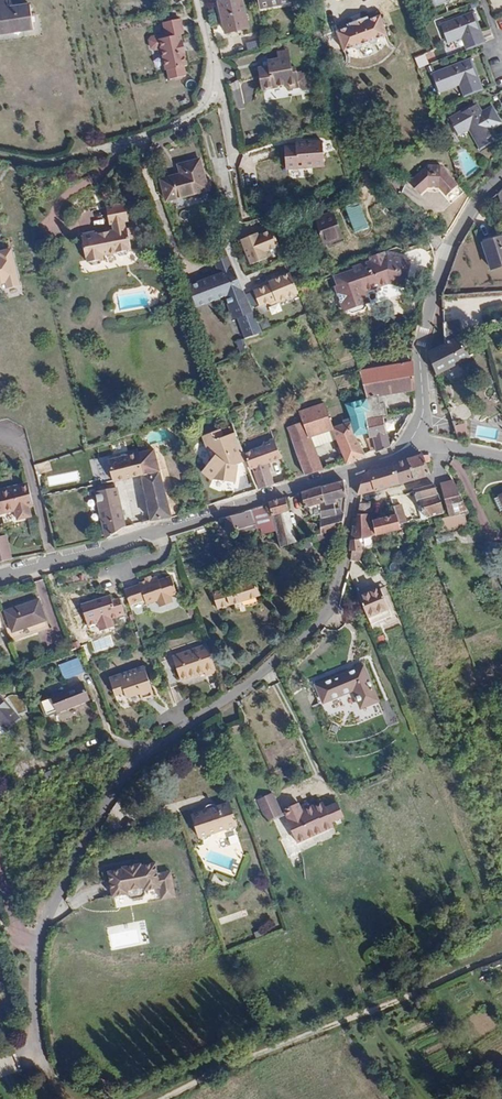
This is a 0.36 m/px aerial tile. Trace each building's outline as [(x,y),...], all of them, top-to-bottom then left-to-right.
[(29,4),(7,8),(6,0),(0,0),(0,34),(33,30),(29,4)] [(242,0),(227,0),(218,2),(225,34),(248,28),(242,0)] [(289,0),(257,0),(259,9),(290,3),(289,0)] [(462,37),(467,49),(481,44),(484,42),(473,14),(441,26),(447,42),(462,37)] [(355,47),(356,49),(376,42),(375,39),(387,35),(380,16),(368,20),(367,18),(348,25),(349,28),(337,32),(344,51),(355,47)] [(180,18),(162,22),(165,34),(150,38),(148,41),(150,48),(154,50),(161,48),(166,71),(167,70),(169,80),(172,79),(175,81),(181,79),(183,77),(186,76),(184,66),(187,66),(180,34),(183,34),(180,18)] [(259,40),(247,42),(248,51),(260,48),(259,40)] [(277,59),(289,57),(288,50),(276,52),(277,59)] [(418,58),(420,67),(429,64),(427,55),(418,58)] [(268,66),(263,67),(257,68),(261,90),(285,86),(286,90),(299,88),(303,89),(309,88),(306,73),(296,74),(295,68),(291,68),(289,57),(277,59),(267,61),(268,66)] [(482,89),(471,61),(432,75),(438,91),(460,83),(465,95),(482,89)] [(238,81),(231,83),(237,109),(245,108),(238,81)] [(458,135),(470,129),(481,149),(495,140),(490,131),(480,113),(476,105),(449,120),(458,135)] [(490,131),(501,125),(501,123),(493,106),(480,113),(490,131)] [(324,167),(322,142),(296,144),(296,146),(284,147),(285,170),(324,167)] [(208,190),(199,160),(178,165),(181,174),(160,180),(166,201),(208,190)] [(450,194),(462,183),(443,166),(431,166),(413,184),(424,194),(431,187),(443,187),(450,194)] [(134,234),(131,224),(131,223),(129,224),(127,217),(132,216),(128,198),(109,203),(113,220),(117,219),(119,226),(100,231),(99,229),(87,232),(88,234),(86,234),(92,256),(93,255),(95,260),(99,263),(107,261),(109,257),(108,252),(122,248),(123,250),(126,252),(133,250),(135,247),(134,245),(137,244),(134,234)] [(394,208),(386,199),(381,203),(390,213),(394,208)] [(368,228),(358,202),(345,207),(355,233),(368,228)] [(334,212),(314,219),(323,245),(342,238),(334,212)] [(139,222),(131,224),(134,234),(142,232),(139,222)] [(279,247),(272,230),(258,236),(257,234),(241,241),(251,266),(267,259),(265,253),(279,247)] [(482,243),(491,270),(501,266),(501,236),(482,243)] [(14,250),(4,253),(5,257),(0,258),(0,284),(11,281),(12,287),(23,284),(14,250)] [(244,339),(261,333),(226,256),(216,260),(221,274),(222,277),(215,280),(214,277),(190,285),(196,302),(204,299),(204,301),(215,297),(216,299),(225,296),(234,319),(237,318),(244,339)] [(358,267),(353,269),(355,273),(349,275),(348,273),(336,278),(338,285),(336,286),(346,314),(350,312),(350,314),(355,316),(366,312),(368,308),(368,306),(371,304),(367,293),(390,284),(405,288),(411,261),(387,256),(382,258),(375,261),(358,267)] [(296,290),(290,274),(268,283),(269,285),(253,292),(260,307),(275,301),(278,302),(298,294),(296,290)] [(197,306),(216,299),(215,297),(204,301),(204,299),(196,302),(197,306)] [(443,323),(444,345),(459,337),(462,336),(459,320),(443,323)] [(377,339),(375,333),(360,337),(362,343),(377,339)] [(444,345),(428,353),(436,375),(470,358),(459,337),(444,345)] [(370,412),(363,414),(365,423),(383,418),(387,417),(384,395),(413,390),(412,363),(359,372),(370,412)] [(438,380),(447,406),(458,402),(448,376),(438,380)] [(287,427),(305,475),(322,470),(314,449),(310,438),(332,431),(336,441),(346,463),(364,455),(355,437),(350,418),(342,421),(343,424),(333,427),(324,403),(300,412),(303,421),(287,427)] [(363,414),(350,418),(355,437),(368,433),(365,423),(363,414)] [(372,438),(375,449),(376,451),(389,446),(383,418),(365,423),(368,433),(370,439),(372,438)] [(459,440),(464,441),(469,439),(463,422),(453,423),(459,440)] [(310,438),(314,449),(336,441),(332,431),(310,438)] [(243,453),(235,433),(224,437),(223,435),(221,436),(212,433),(210,433),(204,442),(205,445),(209,446),(213,457),(206,471),(208,476),(214,482),(234,483),(237,464),(246,461),(243,453)] [(366,440),(370,451),(375,449),(372,438),(370,439),(366,440)] [(263,443),(262,447),(266,456),(279,453),(275,439),(263,443)] [(253,468),(259,489),(273,485),(266,463),(282,458),(279,453),(266,456),(262,447),(243,453),(246,461),(249,469),(253,468)] [(154,449),(139,453),(144,475),(140,476),(151,521),(171,518),(154,449)] [(107,461),(112,479),(113,482),(121,480),(133,477),(140,476),(144,475),(139,453),(107,461)] [(406,458),(413,478),(429,474),(425,461),(429,461),(429,454),(422,455),(422,454),(406,458)] [(392,462),(398,483),(413,478),(406,458),(392,462)] [(370,490),(398,483),(392,462),(367,469),(357,494),(370,490)] [(452,479),(440,483),(444,499),(459,495),(452,479)] [(336,514),(343,512),(345,495),(343,480),(320,486),(323,500),(320,513),(320,518),(336,514)] [(5,514),(13,511),(16,520),(31,517),(29,507),(33,506),(27,482),(0,489),(0,515),(5,514)] [(416,489),(413,489),(421,519),(428,517),(427,514),(443,509),(434,485),(416,489)] [(311,516),(320,513),(323,500),(320,486),(301,491),(301,493),(304,508),(309,506),(311,516)] [(95,492),(106,538),(123,528),(124,529),(125,528),(115,488),(95,492)] [(459,495),(444,499),(449,515),(464,512),(467,512),(459,495)] [(271,515),(287,510),(288,510),(285,497),(268,501),(268,503),(268,504),(271,515)] [(368,513),(369,502),(359,502),(358,513),(367,513),(368,513)] [(402,503),(393,506),(394,511),(398,524),(405,522),(407,521),(402,503)] [(260,524),(274,525),(271,515),(268,504),(257,508),(260,524)] [(250,509),(222,518),(227,532),(255,523),(250,509)] [(280,545),(296,541),(287,510),(271,515),(274,525),(280,545)] [(398,524),(394,511),(388,512),(389,515),(377,519),(378,524),(373,525),(375,534),(400,528),(398,524)] [(320,534),(342,528),(343,512),(336,514),(320,518),(320,534)] [(433,518),(434,519),(435,527),(436,532),(438,531),(452,528),(467,525),(464,512),(449,515),(433,518)] [(358,513),(357,513),(355,525),(368,521),(367,513),(358,513)] [(355,525),(352,525),(348,548),(350,559),(359,560),(361,550),(363,550),(359,539),(371,535),(375,534),(373,525),(369,526),(368,521),(355,525)] [(11,559),(5,535),(0,536),(0,562),(11,559)] [(124,589),(128,603),(144,598),(146,602),(156,599),(158,605),(170,601),(169,595),(176,593),(170,575),(158,579),(157,576),(151,578),(146,579),(139,582),(140,584),(124,589)] [(259,594),(254,578),(212,591),(217,607),(259,594)] [(379,586),(358,595),(366,616),(388,607),(379,586)] [(125,614),(119,598),(112,600),(110,595),(80,604),(87,626),(97,623),(100,630),(113,626),(111,618),(125,614)] [(12,631),(35,623),(45,619),(38,599),(4,610),(12,631)] [(38,631),(35,623),(12,631),(14,639),(38,631)] [(216,673),(206,645),(172,656),(173,658),(161,662),(170,687),(178,684),(173,668),(176,667),(180,680),(204,672),(206,676),(216,673)] [(83,671),(78,658),(58,665),(64,678),(83,671)] [(363,665),(316,685),(323,702),(352,689),(360,707),(378,700),(363,665)] [(122,689),(123,692),(125,697),(139,693),(141,699),(153,695),(144,666),(108,678),(113,692),(122,689)] [(89,699),(83,682),(50,695),(56,712),(89,699)] [(24,708),(22,704),(20,698),(19,696),(17,696),(15,696),(12,696),(10,696),(8,696),(7,698),(5,699),(4,700),(0,696),(0,725),(4,730),(18,718),(16,714),(24,708)] [(296,775),(293,767),(285,770),(288,778),(296,775)] [(284,816),(274,793),(257,801),(264,815),(267,814),(270,822),(284,816)] [(236,821),(228,798),(199,807),(207,830),(236,821)] [(295,837),(298,843),(333,825),(331,820),(343,814),(336,801),(324,807),(321,801),(312,806),(312,804),(301,810),(297,804),(283,811),(287,818),(285,819),(295,837)] [(123,868),(108,871),(112,896),(127,893),(128,896),(132,899),(143,897),(146,893),(145,890),(160,887),(159,879),(158,873),(156,862),(141,865),(141,863),(123,867),(123,868)] [(171,871),(158,873),(159,879),(172,877),(171,871)] [(172,877),(159,879),(160,887),(161,899),(175,896),(172,877)] [(410,970),(417,981),(422,977),(415,966),(410,970)] [(451,990),(457,1001),(474,993),(468,982),(451,990)]
